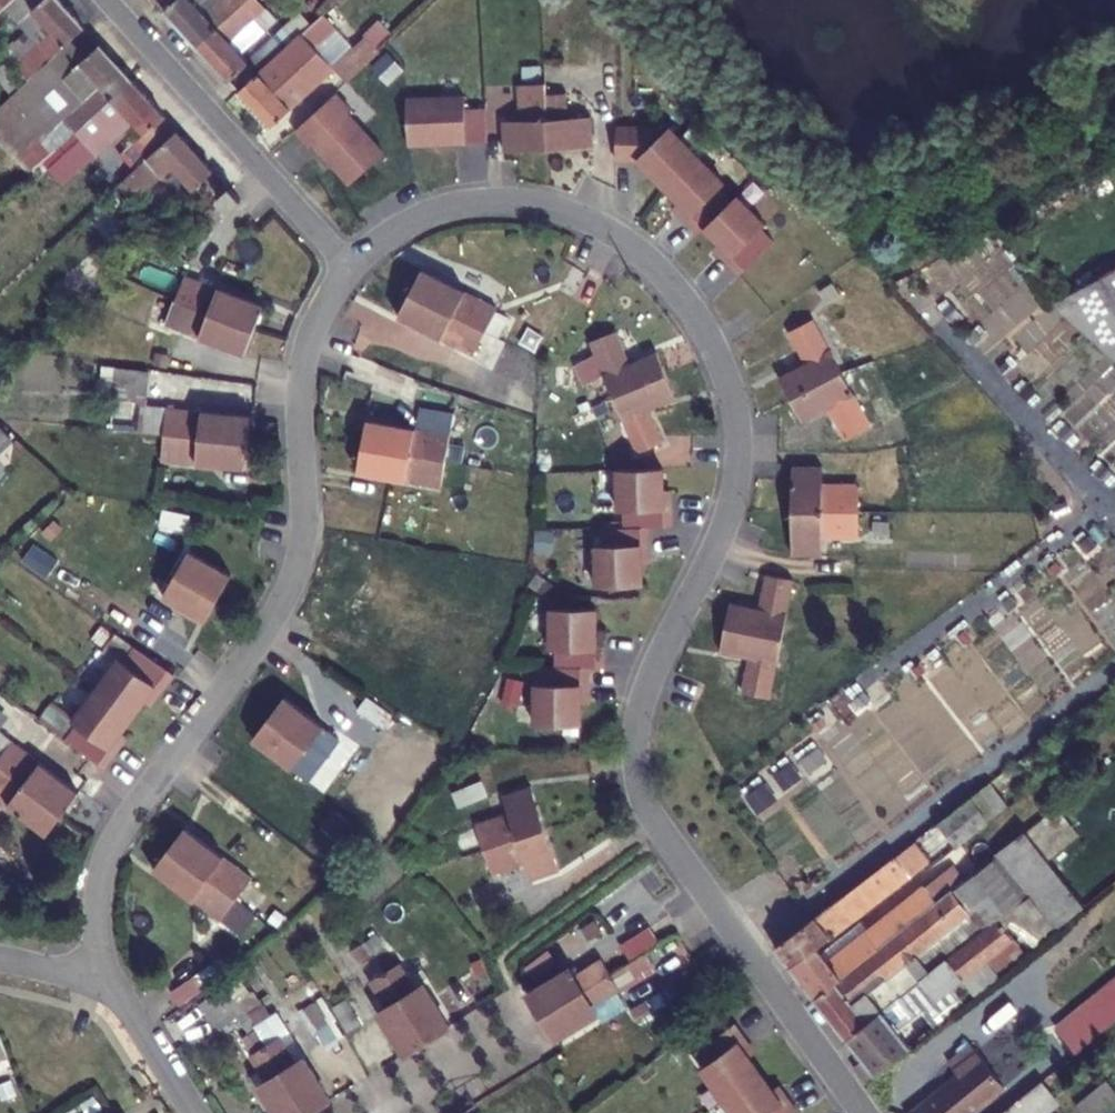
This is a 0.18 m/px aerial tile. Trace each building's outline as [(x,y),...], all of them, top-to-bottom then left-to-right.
[(12,0),(0,0),(0,11),(4,7),(12,0)] [(84,28),(59,0),(12,0),(4,7),(27,31),(14,43),(12,42),(2,51),(28,79),(70,41),(84,28)] [(197,44),(245,0),(157,0),(197,44)] [(295,39),(259,0),(245,0),(197,44),(229,78),(249,61),(240,52),(266,30),(283,49),(295,39)] [(283,49),(238,90),(272,127),(340,65),(352,78),(382,52),(369,38),(339,64),(307,28),(298,36),(295,39),(283,49)] [(86,59),(70,41),(28,79),(23,84),(13,93),(0,105),(0,130),(34,168),(47,156),(31,138),(42,128),(58,146),(75,131),(62,117),(83,97),(66,77),(86,59)] [(100,46),(86,59),(66,77),(83,97),(62,117),(75,131),(132,80),(100,46)] [(504,150),(549,147),(547,82),(546,58),(517,60),(520,120),(503,121),(504,150)] [(23,84),(4,63),(0,66),(0,79),(13,93),(23,84)] [(152,152),(176,130),(132,80),(75,131),(96,155),(134,120),(145,133),(140,138),(152,152)] [(570,80),(547,82),(549,147),(592,146),(591,117),(572,118),(570,80)] [(323,104),(295,130),(309,146),(312,143),(348,184),(383,153),(347,112),(350,110),(335,93),(323,104)] [(406,143),(485,143),(484,110),(463,110),(463,98),(406,98),(406,143)] [(31,138),(47,156),(58,146),(42,128),(31,138)] [(176,130),(152,152),(120,181),(135,198),(159,177),(172,166),(176,171),(164,182),(180,201),(214,172),(176,130)] [(668,221),(687,239),(727,199),(683,155),(675,164),(662,151),(649,163),(688,201),(668,221)] [(159,177),(164,182),(176,171),(172,166),(159,177)] [(230,210),(240,201),(229,187),(219,197),(230,210)] [(727,199),(687,239),(703,255),(723,235),(749,260),(769,239),(727,199)] [(931,272),(991,343),(1035,307),(976,235),(931,272)] [(165,263),(155,289),(175,296),(255,328),(265,302),(165,263)] [(1055,299),(1114,357),(1114,267),(1055,299)] [(420,271),(407,297),(484,333),(496,307),(420,271)] [(245,352),(255,328),(175,296),(165,320),(245,352)] [(484,333),(407,297),(395,321),(473,357),(484,333)] [(780,377),(791,400),(843,374),(825,341),(837,335),(827,313),(790,332),(806,364),(780,377)] [(597,361),(613,399),(666,375),(656,351),(629,363),(616,331),(577,348),(584,366),(597,361)] [(102,365),(97,394),(144,402),(149,373),(102,365)] [(843,374),(791,400),(801,421),(828,408),(844,439),(869,427),(843,374)] [(675,398),(666,375),(613,399),(635,453),(661,442),(648,409),(675,398)] [(165,406),(162,432),(247,440),(249,415),(165,406)] [(368,421),(362,447),(444,464),(449,438),(368,421)] [(247,440),(162,432),(160,460),(244,468),(247,440)] [(444,464),(362,447),(357,473),(439,489),(444,464)] [(793,510),(859,509),(859,484),(823,484),(823,466),(793,465),(793,510)] [(662,469),(617,470),(617,510),(623,510),(623,528),(600,528),(600,546),(594,546),(595,586),(641,586),(640,546),(647,545),(647,527),(671,526),(671,509),(663,509),(662,469)] [(859,538),(859,509),(793,510),(793,556),(822,557),(822,537),(859,538)] [(159,532),(146,556),(218,599),(232,575),(159,532)] [(218,599),(146,556),(133,578),(206,621),(218,599)] [(730,602),(725,628),(782,638),(795,580),(767,574),(759,609),(730,602)] [(1114,626),(1114,605),(1112,602),(1101,615),(1114,626)] [(547,695),(542,735),(587,742),(593,702),(600,703),(602,685),(617,687),(619,669),(612,669),(617,628),(572,622),(566,662),(572,663),(570,681),(555,679),(553,696),(547,695)] [(768,698),(782,638),(725,628),(718,653),(748,659),(740,692),(768,698)] [(96,690),(134,717),(156,686),(162,690),(174,673),(136,645),(124,660),(120,657),(96,690)] [(961,729),(999,722),(994,698),(1000,697),(996,678),(971,683),(967,665),(956,667),(959,683),(952,685),(961,729)] [(67,739),(106,768),(117,752),(111,748),(134,717),(131,715),(96,690),(74,721),(78,724),(67,739)] [(269,718),(335,768),(350,747),(284,697),(269,718)] [(372,701),(363,715),(388,732),(397,718),(372,701)] [(319,790),(335,768),(269,718),(253,740),(319,790)] [(741,793),(757,817),(832,765),(816,741),(741,793)] [(0,756),(0,766),(63,813),(79,793),(11,742),(0,756)] [(0,766),(0,797),(47,833),(63,813),(0,766)] [(462,788),(453,790),(455,805),(486,801),(481,767),(460,770),(462,788)] [(475,824),(483,848),(546,826),(532,784),(504,794),(510,812),(475,824)] [(936,823),(955,848),(1005,809),(986,784),(936,823)] [(936,823),(915,840),(929,859),(934,865),(955,848),(936,823)] [(187,826),(171,847),(238,898),(253,877),(187,826)] [(546,826),(483,848),(491,873),(526,861),(532,879),(560,870),(546,826)] [(883,1010),(924,976),(936,967),(952,988),(964,1003),(1088,904),(1027,829),(954,887),(814,997),(847,1038),(883,1010)] [(817,948),(830,937),(929,859),(915,840),(894,855),(775,948),(795,973),(821,953),(817,948)] [(222,920),(238,898),(171,847),(154,869),(222,920)] [(841,937),(821,953),(795,973),(814,997),(954,887),(943,872),(848,946),(841,937)] [(580,929),(589,942),(601,934),(593,921),(580,929)] [(364,941),(372,952),(383,945),(375,933),(364,941)] [(372,952),(364,941),(353,948),(360,959),(372,952)] [(528,993),(542,1016),(608,974),(599,959),(574,976),(568,967),(528,993)] [(400,963),(384,972),(427,1039),(449,1026),(423,984),(416,989),(400,963)] [(876,1075),(912,1046),(898,1029),(952,988),(936,967),(924,976),(883,1010),(847,1038),(876,1075)] [(405,1053),(427,1039),(384,972),(370,981),(386,1006),(379,1010),(405,1053)] [(608,974),(542,1016),(556,1039),(596,1013),(592,1005),(617,989),(608,974)] [(1074,1054),(1114,1022),(1114,976),(1052,1026),(1074,1054)] [(630,1005),(638,1018),(649,1010),(642,998),(630,1005)] [(319,1043),(336,1034),(318,1001),(301,1010),(319,1043)] [(256,1021),(269,1013),(262,1003),(249,1011),(256,1021)] [(734,1023),(697,1052),(707,1065),(703,1069),(737,1112),(800,1112),(803,1110),(792,1097),(786,1102),(739,1040),(744,1036),(734,1023)] [(308,1112),(264,1044),(254,1028),(242,1036),(252,1052),(250,1053),(267,1080),(258,1086),(275,1112),(308,1112)] [(279,1034),(264,1044),(308,1112),(330,1099),(304,1057),(296,1062),(279,1034)] [(910,1112),(969,1112),(1003,1086),(975,1049),(953,1066),(959,1073),(910,1112)] [(998,1112),(1029,1112),(1054,1092),(1042,1078),(998,1112)] [(1088,1112),(1107,1112),(1114,1107),(1114,1084),(1112,1081),(1082,1105),(1088,1112)]
